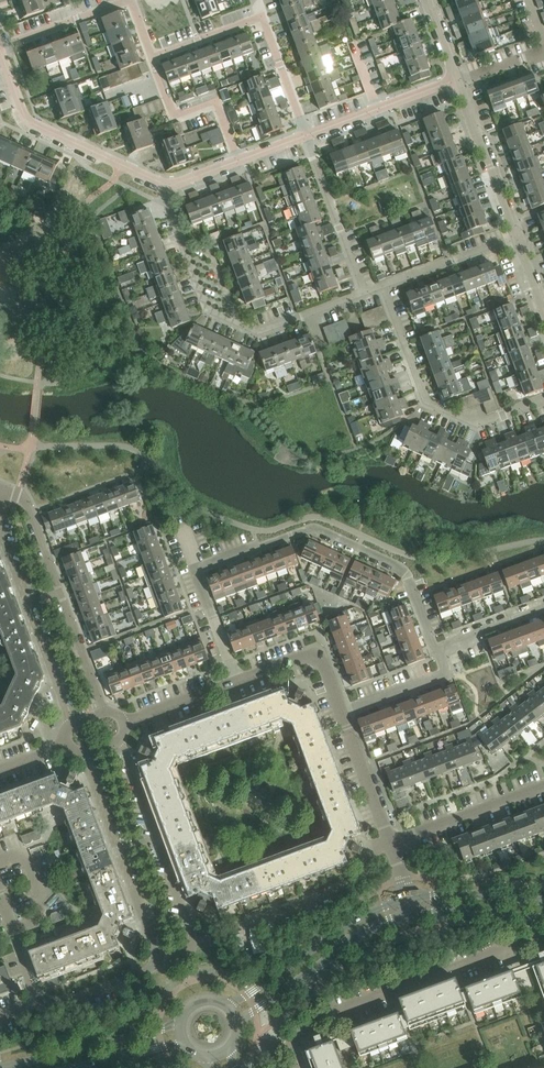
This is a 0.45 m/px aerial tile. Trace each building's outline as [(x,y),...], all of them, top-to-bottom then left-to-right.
[(20,5),(25,18),(45,11),(41,0),(34,0),(20,5)] [(197,7),(202,19),(220,13),(217,5),(227,1),(227,0),(215,0),(197,7)] [(283,10),(311,0),(280,0),(283,10)] [(288,23),(306,16),(303,9),(314,5),(312,0),(311,0),(283,10),(288,23)] [(373,6),(377,18),(396,11),(391,0),(388,0),(373,6)] [(458,12),(482,3),(481,0),(454,0),(458,12)] [(351,9),(348,1),(343,3),(346,11),(351,9)] [(486,12),(482,3),(458,12),(462,21),(486,12)] [(396,11),(377,18),(382,31),(393,27),(400,24),(396,11)] [(107,33),(126,26),(121,12),(102,19),(107,33)] [(462,21),(465,29),(489,20),(486,12),(462,21)] [(292,35),(321,25),(319,19),(308,23),(306,16),(288,23),(292,35)] [(349,19),(352,27),(357,25),(354,17),(349,19)] [(397,39),(415,32),(411,20),(400,24),(393,27),(397,39)] [(465,29),(468,38),(492,29),(489,20),(465,29)] [(292,35),(297,47),(315,41),(312,34),(323,30),(321,25),(292,35)] [(357,25),(352,27),(355,36),(360,34),(357,25)] [(111,45),(131,38),(126,26),(107,33),(111,45)] [(522,28),(516,30),(520,41),(526,39),(522,28)] [(468,38),(471,47),(495,38),(492,29),(468,38)] [(402,51),(420,45),(415,32),(397,39),(402,51)] [(65,38),(72,57),(74,62),(87,58),(78,33),(65,38)] [(247,35),(236,39),(243,57),(254,53),(247,35)] [(52,42),(59,62),(72,57),(65,38),(52,42)] [(116,58),(135,51),(131,38),(111,45),(116,58)] [(495,38),(471,47),(475,56),(499,47),(495,38)] [(226,43),(233,60),(243,57),(236,39),(226,43)] [(368,41),(371,49),(377,47),(374,39),(368,41)] [(301,60),(330,49),(328,44),(317,48),(315,41),(297,47),(301,60)] [(39,47),(47,67),(59,62),(52,42),(39,47)] [(226,43),(215,46),(222,64),(233,60),(226,43)] [(406,64),(424,57),(420,45),(402,51),(406,64)] [(205,50),(212,68),(222,64),(215,46),(205,50)] [(47,67),(39,47),(26,52),(33,71),(47,67)] [(377,47),(371,49),(374,57),(380,55),(377,47)] [(301,60),(306,72),(324,65),(321,58),(332,55),(330,49),(301,60)] [(205,50),(195,54),(201,72),(212,68),(205,50)] [(138,65),(140,64),(135,51),(116,58),(121,71),(125,69),(132,67),(138,65)] [(184,58),(191,76),(201,72),(195,54),(184,58)] [(424,57),(406,64),(411,77),(409,78),(412,85),(431,77),(429,71),(430,71),(424,57)] [(184,58),(174,62),(180,80),(191,76),(184,58)] [(145,62),(140,64),(138,65),(142,75),(149,73),(145,62)] [(169,84),(180,80),(174,62),(162,66),(169,84)] [(377,65),(380,74),(386,71),(383,63),(377,65)] [(143,77),(142,75),(138,65),(132,67),(136,80),(143,77)] [(311,84),(339,74),(337,69),(326,72),(324,65),(306,72),(311,84)] [(132,67),(125,69),(130,82),(136,80),(132,67)] [(123,84),(130,82),(125,69),(121,71),(119,72),(123,84)] [(386,71),(380,74),(383,82),(389,80),(386,71)] [(117,87),(123,84),(119,72),(112,74),(117,87)] [(532,73),(520,78),(527,97),(539,92),(532,73)] [(112,74),(106,77),(111,89),(117,87),(112,74)] [(311,84),(315,97),(333,90),(330,83),(341,79),(339,74),(311,84)] [(243,96),(249,93),(267,87),(263,76),(239,84),(243,96)] [(103,92),(111,89),(106,77),(99,79),(103,92)] [(509,82),(516,101),(527,97),(520,78),(509,82)] [(509,82),(497,86),(504,105),(516,101),(509,82)] [(57,107),(76,100),(71,86),(52,93),(57,107)] [(506,109),(504,105),(497,86),(486,90),(494,113),(506,109)] [(253,104),(271,97),(267,87),(249,93),(253,104)] [(336,97),(333,90),(315,97),(320,110),(348,100),(346,94),(336,97)] [(257,115),(275,108),(271,97),(253,104),(257,115)] [(160,99),(154,102),(158,114),(165,112),(160,99)] [(76,100),(57,107),(62,120),(81,113),(76,100)] [(147,104),(151,117),(158,114),(154,102),(147,104)] [(88,110),(93,123),(112,116),(107,103),(88,110)] [(147,104),(140,107),(144,120),(151,117),(147,104)] [(137,122),(144,120),(140,107),(133,110),(137,122)] [(260,125),(278,118),(275,108),(257,115),(260,125)] [(528,118),(534,116),(532,110),(526,112),(528,118)] [(230,113),(233,122),(240,119),(237,111),(230,113)] [(427,132),(446,125),(442,113),(422,120),(427,132)] [(112,116),(93,123),(98,137),(117,129),(112,116)] [(283,129),(278,118),(260,125),(255,127),(261,141),(269,138),(268,135),(283,129)] [(144,120),(137,122),(124,127),(129,140),(149,133),(144,120)] [(180,123),(172,125),(177,138),(180,136),(184,135),(180,123)] [(502,131),(507,143),(526,136),(521,124),(502,131)] [(431,143),(450,135),(446,125),(427,132),(431,143)] [(208,133),(210,140),(222,136),(220,129),(208,133)] [(398,131),(387,135),(393,154),(395,158),(407,154),(398,131)] [(149,133),(129,140),(134,153),(154,146),(149,133)] [(375,139),(382,158),(393,154),(387,135),(375,139)] [(435,154),(455,147),(450,135),(431,143),(435,154)] [(161,144),(165,157),(185,150),(180,136),(177,138),(161,144)] [(222,136),(210,140),(213,147),(225,143),(222,136)] [(507,143),(511,154),(530,147),(526,136),(507,143)] [(9,142),(0,137),(0,161),(9,142)] [(364,143),(371,162),(382,158),(375,139),(364,143)] [(12,167),(21,147),(9,142),(0,161),(12,167)] [(353,147),(360,166),(371,162),(364,143),(353,147)] [(12,167),(24,172),(33,153),(21,147),(12,167)] [(342,151),(348,170),(360,166),(353,147),(342,151)] [(459,158),(455,147),(435,154),(430,156),(435,168),(443,165),(442,164),(459,158)] [(511,154),(515,165),(534,158),(530,147),(511,154)] [(189,162),(185,150),(165,157),(170,170),(189,162)] [(337,175),(348,170),(342,151),(330,156),(337,175)] [(24,172),(37,178),(45,159),(33,153),(24,172)] [(447,175),(466,168),(462,156),(459,158),(442,164),(443,165),(447,175)] [(515,165),(519,176),(538,169),(541,168),(537,157),(534,158),(515,165)] [(45,159),(37,178),(49,184),(51,180),(57,183),(63,171),(56,168),(58,164),(45,159)] [(278,176),(282,187),(306,178),(302,167),(278,176)] [(451,187),(470,179),(466,168),(447,175),(442,177),(446,188),(451,187)] [(519,176),(523,187),(542,180),(538,169),(519,176)] [(286,198),(310,189),(306,178),(282,187),(286,198)] [(455,198),(474,190),(470,179),(451,187),(455,198)] [(527,198),(543,192),(543,184),(542,180),(523,187),(527,198)] [(250,183),(239,188),(245,205),(257,201),(250,183)] [(228,192),(234,210),(245,205),(239,188),(228,192)] [(289,208),(313,199),(310,189),(286,198),(289,208)] [(459,209),(479,202),(474,190),(455,198),(459,209)] [(218,195),(224,213),(234,210),(228,192),(218,195)] [(527,198),(532,210),(543,206),(543,192),(527,198)] [(207,199),(214,217),(224,213),(218,195),(207,199)] [(197,203),(204,221),(214,217),(207,199),(197,203)] [(293,219),(317,210),(313,199),(289,208),(293,219)] [(463,220),(483,213),(479,202),(459,209),(463,220)] [(204,221),(197,203),(186,208),(192,225),(204,221)] [(133,222),(136,229),(154,223),(149,209),(135,215),(132,208),(118,214),(121,222),(126,225),(133,222)] [(314,223),(314,224),(321,221),(317,210),(293,219),(297,229),(303,227),(304,227),(314,223)] [(463,232),(465,240),(483,233),(481,227),(487,225),(483,213),(463,220),(466,228),(464,229),(463,232)] [(430,218),(419,222),(426,240),(437,236),(430,218)] [(409,226),(416,244),(426,240),(419,222),(409,226)] [(154,223),(136,229),(138,236),(128,240),(130,246),(158,235),(154,223)] [(330,224),(316,230),(314,224),(314,223),(304,227),(303,227),(297,229),(296,230),(300,241),(332,229),(330,224)] [(398,230),(405,248),(416,244),(409,226),(398,230)] [(447,233),(445,227),(439,229),(441,235),(447,233)] [(231,228),(221,231),(223,236),(232,233),(231,228)] [(304,251),(322,245),(320,239),(334,234),(332,229),(300,241),(304,251)] [(405,248),(398,230),(388,234),(395,252),(396,256),(407,252),(405,248)] [(377,238),(384,256),(395,252),(388,234),(377,238)] [(158,235),(130,246),(132,251),(142,247),(145,254),(163,248),(158,235)] [(224,242),(229,255),(257,244),(255,239),(245,242),(242,235),(224,242)] [(373,260),(384,256),(377,238),(367,242),(373,260)] [(233,267),(251,260),(249,253),(259,249),(257,244),(229,255),(233,267)] [(308,262),(326,255),(322,245),(304,251),(308,262)] [(163,248),(145,254),(147,261),(137,265),(139,270),(167,260),(163,248)] [(312,272),(330,266),(326,255),(308,262),(312,272)] [(167,260),(139,270),(141,276),(151,272),(154,279),(172,272),(167,260)] [(238,279),(266,269),(264,263),(254,267),(251,260),(233,267),(238,279)] [(501,266),(494,269),(492,263),(481,267),(488,285),(498,281),(500,286),(507,283),(501,266)] [(316,283),(333,276),(330,266),(312,272),(316,283)] [(488,285),(481,267),(470,271),(477,289),(488,285)] [(242,292),(261,285),(258,278),(268,274),(266,269),(238,279),(242,292)] [(119,277),(122,284),(137,278),(134,271),(119,277)] [(477,289),(470,271),(460,275),(467,293),(477,289)] [(172,272),(154,279),(156,286),(146,290),(148,295),(177,285),(172,272)] [(467,293),(460,275),(449,279),(456,297),(467,293)] [(333,276),(316,283),(320,294),(338,287),(333,276)] [(456,297),(449,279),(439,283),(446,301),(456,297)] [(446,301),(439,283),(429,287),(435,305),(446,301)] [(177,285),(148,295),(150,301),(161,297),(163,303),(181,297),(177,285)] [(261,285),(242,292),(247,305),(265,298),(275,294),(273,288),(263,292),(261,285)] [(435,305),(429,287),(418,290),(425,309),(435,305)] [(426,313),(425,309),(418,290),(407,294),(414,313),(416,317),(426,313)] [(181,297),(163,303),(166,311),(155,315),(157,320),(186,309),(181,297)] [(494,311),(498,322),(516,315),(512,304),(494,311)] [(383,306),(371,311),(373,316),(385,312),(383,306)] [(186,309),(157,320),(159,325),(170,321),(172,329),(190,322),(186,309)] [(362,320),(373,316),(371,311),(360,315),(362,320)] [(375,322),(387,318),(385,312),(373,316),(375,322)] [(448,322),(461,318),(459,313),(446,317),(448,322)] [(502,333),(520,326),(516,315),(498,322),(502,333)] [(373,316),(362,320),(364,326),(375,322),(373,316)] [(389,323),(387,318),(375,322),(377,328),(389,323)] [(346,320),(334,324),(336,330),(348,326),(346,320)] [(375,322),(364,326),(366,332),(371,330),(377,328),(375,322)] [(323,328),(325,334),(336,330),(334,324),(323,328)] [(192,345),(198,348),(206,331),(194,325),(189,335),(186,333),(171,346),(172,347),(173,346),(177,350),(182,353),(187,355),(192,345)] [(350,331),(348,326),(336,330),(338,335),(350,331)] [(506,343),(524,336),(520,326),(502,333),(506,343)] [(338,335),(336,330),(325,334),(327,339),(338,335)] [(349,338),(355,355),(383,344),(382,339),(375,341),(371,330),(366,332),(352,337),(349,338)] [(206,364),(218,337),(206,331),(198,348),(205,351),(199,366),(204,368),(206,364)] [(350,331),(338,335),(341,341),(349,338),(352,337),(350,331)] [(420,338),(425,351),(453,341),(451,335),(441,339),(439,331),(420,338)] [(310,335),(297,340),(307,368),(313,366),(309,356),(316,353),(310,335)] [(341,341),(338,335),(327,339),(329,345),(341,341)] [(510,354),(528,347),(524,336),(506,343),(510,354)] [(218,337),(206,364),(211,366),(216,356),(222,359),(230,342),(218,337)] [(302,370),(307,368),(297,340),(284,345),(291,363),(298,360),(302,370)] [(430,363),(448,357),(445,350),(455,346),(453,341),(425,351),(430,363)] [(230,342),(222,359),(229,362),(224,373),(230,375),(242,348),(230,342)] [(358,365),(381,356),(379,351),(385,349),(383,344),(355,355),(358,365)] [(284,345),(272,349),(283,378),(288,376),(284,365),(291,363),(284,345)] [(513,364),(532,358),(528,347),(510,354),(513,364)] [(242,348),(230,375),(235,377),(237,373),(250,380),(254,371),(254,361),(254,362),(251,361),(255,353),(242,348)] [(283,378),(272,349),(259,354),(266,372),(274,369),(278,380),(283,378)] [(362,375),(391,364),(389,359),(383,361),(381,356),(358,365),(362,375)] [(434,376),(463,365),(461,360),(450,364),(448,357),(430,363),(434,376)] [(517,375),(536,368),(532,358),(513,364),(517,375)] [(366,384),(388,376),(386,371),(393,369),(391,364),(362,375),(366,384)] [(439,389),(457,382),(454,374),(465,371),(463,365),(434,376),(439,389)] [(191,368),(188,374),(198,378),(201,372),(191,368)] [(521,385),(539,379),(536,368),(517,375),(521,385)] [(497,370),(490,372),(497,393),(504,391),(497,370)] [(369,394),(398,384),(396,378),(390,381),(388,376),(366,384),(369,394)] [(543,390),(539,379),(521,385),(525,397),(543,390)] [(457,382),(439,389),(443,401),(462,394),(472,390),(470,385),(460,388),(457,382)] [(373,404),(395,396),(394,391),(400,389),(398,384),(369,394),(373,404)] [(461,412),(483,404),(483,403),(489,401),(487,397),(485,390),(457,401),(461,412)] [(496,405),(493,395),(487,397),(489,401),(483,403),(483,404),(485,409),(496,405)] [(377,414),(405,403),(403,398),(397,401),(395,396),(373,404),(377,414)] [(380,425),(403,416),(401,411),(407,408),(405,403),(377,414),(380,425)] [(496,405),(485,409),(487,415),(498,411),(496,405)] [(402,447),(412,452),(425,424),(420,421),(417,427),(412,425),(402,447)] [(422,456),(432,434),(427,432),(430,426),(425,424),(412,452),(422,456)] [(542,429),(537,431),(535,425),(529,427),(540,456),(542,457),(543,458),(543,435),(542,429)] [(540,456),(529,427),(524,429),(526,435),(522,437),(530,459),(540,456)] [(432,461),(444,432),(439,430),(437,436),(432,434),(422,456),(432,461)] [(441,465),(451,443),(447,441),(449,435),(444,432),(432,461),(441,465)] [(530,459),(522,437),(517,439),(515,432),(510,434),(520,463),(530,459)] [(520,463),(510,434),(505,436),(507,442),(502,444),(510,467),(520,463)] [(451,469),(464,441),(459,439),(456,445),(451,443),(441,465),(451,469)] [(510,467),(502,444),(497,446),(495,439),(490,441),(500,470),(510,467)] [(464,441),(451,469),(471,479),(472,466),(466,463),(471,452),(466,450),(469,444),(464,441)] [(479,478),(490,474),(500,470),(490,441),(485,443),(487,450),(482,451),(486,463),(479,465),(479,478)] [(133,483),(122,487),(129,505),(140,501),(133,483)] [(119,509),(129,505),(122,487),(112,491),(119,509)] [(112,491),(101,494),(108,513),(119,509),(112,491)] [(108,513),(101,494),(91,498),(98,517),(108,513)] [(91,498),(80,502),(87,521),(98,517),(91,498)] [(87,521),(80,502),(70,506),(77,525),(87,521)] [(70,506),(59,510),(66,529),(77,525),(70,506)] [(66,529),(59,510),(48,514),(49,515),(42,517),(47,529),(53,527),(55,533),(66,529)] [(138,544),(156,537),(152,526),(134,533),(138,544)] [(156,537),(138,544),(142,554),(160,547),(156,537)] [(301,558),(311,563),(319,546),(309,541),(307,545),(303,543),(296,546),(299,553),(302,554),(301,558)] [(56,558),(70,553),(74,551),(72,545),(54,551),(56,558)] [(322,567),(329,551),(319,546),(311,563),(322,567)] [(146,565),(164,558),(160,547),(142,554),(146,565)] [(281,551),(288,569),(299,565),(292,547),(281,551)] [(271,555),(277,572),(288,569),(281,551),(271,555)] [(329,551),(322,567),(332,572),(340,555),(329,551)] [(62,559),(66,570),(85,563),(81,552),(62,559)] [(260,559),(267,576),(277,572),(271,555),(260,559)] [(351,560),(340,555),(332,572),(330,577),(340,582),(351,560)] [(534,560),(542,581),(543,581),(543,556),(534,560)] [(149,575),(168,568),(164,558),(146,565),(141,566),(145,577),(149,575)] [(249,563),(256,580),(267,576),(260,559),(249,563)] [(532,585),(542,581),(534,560),(524,564),(532,585)] [(347,579),(358,584),(365,567),(355,562),(347,579)] [(66,570),(70,581),(89,574),(85,563),(66,570)] [(239,567),(247,589),(258,585),(256,580),(249,563),(239,567)] [(513,567),(520,585),(522,589),(532,586),(532,585),(524,564),(513,567)] [(9,580),(6,571),(3,572),(0,565),(0,583),(9,580)] [(229,571),(237,593),(247,589),(239,567),(229,571)] [(375,572),(365,567),(358,584),(356,588),(366,592),(368,588),(375,572)] [(509,589),(520,585),(513,567),(502,572),(509,589)] [(153,586),(172,579),(168,568),(149,575),(145,577),(149,587),(153,586)] [(299,570),(303,583),(307,581),(303,569),(299,570)] [(237,593),(229,571),(218,574),(226,597),(237,593)] [(386,576),(375,572),(368,588),(378,593),(386,576)] [(498,573),(487,577),(494,595),(505,590),(498,573)] [(70,581),(74,591),(92,584),(89,574),(70,581)] [(218,574),(207,579),(215,601),(226,597),(218,574)] [(396,581),(386,576),(378,593),(388,598),(396,581)] [(477,581),(483,599),(494,595),(487,577),(477,581)] [(157,596),(176,589),(172,579),(153,586),(149,587),(153,598),(157,596)] [(9,580),(0,583),(0,614),(19,607),(16,598),(13,599),(9,590),(12,589),(9,580)] [(466,585),(472,602),(483,599),(477,581),(466,585)] [(74,591),(78,602),(96,595),(92,584),(74,591)] [(455,589),(462,606),(472,602),(466,585),(455,589)] [(157,608),(161,607),(180,600),(176,589),(157,596),(153,598),(157,608)] [(445,593),(451,610),(462,606),(455,589),(445,593)] [(440,614),(451,610),(445,593),(434,597),(440,614)] [(78,602),(82,612),(100,605),(96,595),(78,602)] [(165,618),(184,611),(180,600),(161,607),(165,618)] [(292,612),(298,629),(309,625),(302,608),(300,603),(290,607),(292,612)] [(318,603),(314,605),(313,604),(302,608),(309,625),(320,621),(317,615),(322,614),(318,603)] [(82,612),(85,623),(104,615),(100,605),(82,612)] [(388,612),(392,623),(409,617),(405,605),(388,612)] [(19,617),(22,616),(19,607),(0,614),(0,632),(4,644),(29,634),(26,625),(23,627),(19,617)] [(329,622),(333,633),(350,627),(348,621),(351,620),(348,610),(333,616),(335,620),(329,622)] [(281,616),(288,633),(298,629),(292,612),(281,616)] [(369,614),(372,623),(378,621),(375,612),(369,614)] [(85,623),(89,633),(108,626),(112,625),(108,614),(104,615),(85,623)] [(271,619),(277,637),(288,633),(281,616),(271,619)] [(413,627),(409,617),(392,623),(396,634),(413,627)] [(248,623),(256,645),(267,641),(260,623),(259,619),(248,623)] [(260,623),(267,641),(277,637),(271,619),(260,623)] [(537,642),(543,640),(543,628),(541,621),(531,625),(537,642)] [(239,631),(245,649),(256,645),(248,623),(237,627),(239,631)] [(89,633),(93,644),(112,637),(116,636),(112,625),(108,626),(89,633)] [(520,629),(527,646),(537,642),(531,625),(520,629)] [(333,633),(337,644),(354,637),(350,627),(333,633)] [(400,644),(417,638),(413,627),(396,634),(400,644)] [(529,652),(527,646),(520,629),(510,632),(519,656),(529,652)] [(228,635),(234,653),(245,649),(239,631),(228,635)] [(519,656),(510,632),(499,636),(506,654),(511,652),(513,658),(519,656)] [(4,644),(15,674),(40,664),(36,653),(33,654),(29,645),(32,643),(29,634),(4,644)] [(337,644),(340,654),(363,646),(359,636),(354,637),(337,644)] [(506,654),(499,636),(488,640),(495,658),(506,654)] [(201,638),(190,643),(198,664),(209,660),(201,638)] [(421,648),(417,638),(400,644),(404,655),(421,648)] [(179,647),(187,668),(198,664),(190,643),(179,647)] [(363,646),(340,654),(344,665),(362,658),(360,653),(365,651),(363,646)] [(168,650),(176,672),(187,668),(179,647),(168,650)] [(408,666),(425,660),(421,648),(404,655),(408,666)] [(160,659),(166,676),(176,672),(168,650),(158,654),(160,659)] [(344,665),(348,675),(366,669),(364,663),(369,661),(367,656),(362,658),(344,665)] [(137,662),(139,666),(145,684),(156,680),(149,662),(147,658),(137,662)] [(149,662),(156,680),(166,676),(160,659),(149,662)] [(16,675),(13,681),(9,691),(33,702),(36,694),(34,693),(38,683),(41,684),(45,676),(40,664),(15,674),(16,675)] [(128,670),(134,688),(145,684),(139,666),(128,670)] [(370,667),(366,669),(348,675),(352,687),(374,679),(370,667)] [(124,692),(118,674),(115,669),(104,673),(113,696),(124,692)] [(118,674),(124,692),(134,688),(128,670),(118,674)] [(442,689),(449,707),(460,703),(453,685),(442,689)] [(313,704),(304,708),(303,705),(298,703),(298,702),(299,701),(301,700),(305,692),(298,689),(295,697),(295,699),(295,701),(294,702),(289,699),(287,700),(284,691),(241,707),(250,732),(281,721),(286,723),(292,725),(303,757),(329,747),(313,704)] [(432,693),(438,711),(449,707),(442,689),(432,693)] [(542,690),(536,694),(534,690),(530,693),(543,711),(543,692),(542,690)] [(2,707),(0,707),(10,732),(21,728),(25,719),(22,718),(27,708),(30,710),(33,702),(9,691),(2,707)] [(421,697),(428,715),(438,711),(432,693),(421,697)] [(524,703),(538,721),(541,718),(540,717),(543,714),(543,711),(530,693),(527,695),(530,699),(524,703)] [(411,701),(417,718),(428,715),(421,697),(411,701)] [(400,705),(407,722),(417,718),(411,701),(400,705)] [(538,721),(524,703),(519,708),(516,704),(513,707),(528,726),(533,722),(534,723),(538,721)] [(390,709),(396,726),(407,722),(400,705),(390,709)] [(10,732),(0,707),(0,735),(10,732)] [(207,748),(250,732),(241,707),(198,723),(207,748)] [(512,712),(506,717),(520,734),(523,732),(522,730),(528,726),(513,707),(510,709),(512,712)] [(379,713),(386,730),(396,726),(390,709),(379,713)] [(369,717),(375,734),(386,730),(379,713),(369,717)] [(377,738),(375,734),(369,717),(358,721),(366,742),(377,738)] [(520,734),(506,717),(501,721),(498,718),(495,720),(510,740),(515,736),(516,737),(520,734)] [(494,726),(488,731),(502,748),(505,745),(504,744),(510,740),(495,720),(492,722),(494,726)] [(182,802),(171,770),(173,765),(175,760),(207,748),(198,723),(154,739),(158,748),(155,749),(153,754),(152,753),(151,753),(150,751),(142,747),(139,753),(147,757),(149,756),(150,757),(151,757),(149,762),(150,765),(141,768),(157,811),(182,802)] [(502,748),(488,731),(483,735),(480,731),(477,734),(492,754),(497,749),(498,751),(502,748)] [(467,744),(461,746),(468,766),(472,765),(472,763),(479,761),(470,738),(466,739),(467,744)] [(468,766),(461,746),(454,749),(452,744),(448,746),(457,768),(463,766),(464,768),(468,766)] [(446,751),(439,754),(447,774),(451,772),(450,771),(457,768),(448,746),(445,747),(446,751)] [(303,757),(319,800),(345,791),(329,747),(303,757)] [(447,774),(439,754),(433,756),(431,752),(427,754),(436,776),(443,774),(443,775),(447,774)] [(425,759),(418,762),(426,782),(430,780),(429,779),(436,776),(427,754),(424,755),(425,759)] [(426,782),(418,762),(412,764),(410,760),(406,761),(415,784),(421,782),(422,783),(426,782)] [(404,767),(397,769),(405,790),(409,788),(408,786),(415,784),(406,761),(403,763),(404,767)] [(405,790),(397,769),(391,772),(389,768),(385,769),(393,792),(400,789),(401,791),(405,790)] [(73,784),(77,776),(70,773),(66,782),(67,784),(66,786),(61,784),(59,784),(56,775),(16,790),(26,815),(53,805),(64,811),(76,843),(101,833),(85,789),(75,792),(75,790),(69,787),(70,785),(73,784)] [(26,815),(16,790),(0,796),(0,825),(26,815)] [(326,842),(295,854),(304,879),(348,863),(344,854),(346,853),(349,848),(351,849),(351,851),(360,855),(363,849),(355,845),(352,846),(350,845),(352,840),(352,838),(361,834),(345,791),(319,800),(331,831),(326,842)] [(182,802),(157,811),(173,855),(198,845),(182,802)] [(527,815),(535,835),(543,832),(543,828),(538,811),(527,815)] [(527,815),(516,819),(524,839),(535,835),(527,815)] [(516,819),(506,823),(513,843),(524,839),(516,819)] [(506,823),(496,827),(503,847),(513,843),(506,823)] [(496,827),(485,831),(492,851),(503,847),(496,827)] [(39,830),(21,837),(23,844),(26,845),(31,843),(32,841),(35,842),(40,840),(41,837),(39,830)] [(485,831),(475,835),(482,855),(492,851),(485,831)] [(119,879),(101,833),(76,843),(93,889),(119,879)] [(475,835),(464,839),(471,859),(482,855),(475,835)] [(464,862),(471,859),(464,839),(458,841),(456,838),(452,840),(458,857),(461,855),(464,862)] [(218,911),(240,903),(261,895),(251,870),(220,881),(215,879),(210,877),(198,845),(173,855),(189,898),(198,894),(199,897),(203,899),(203,901),(200,902),(197,910),(203,913),(204,910),(207,905),(206,903),(206,902),(207,900),(212,903),(214,902),(218,911)] [(515,863),(531,857),(530,852),(513,858),(515,863)] [(304,879),(295,854),(251,870),(261,895),(304,879)] [(494,870),(510,864),(509,860),(492,866),(494,870)] [(93,889),(97,899),(103,916),(98,927),(68,938),(77,963),(120,947),(116,938),(118,938),(120,933),(123,933),(123,935),(132,939),(135,933),(126,929),(124,930),(122,929),(124,924),(123,922),(133,918),(119,879),(93,889)] [(53,924),(67,918),(71,917),(69,910),(65,909),(60,911),(59,914),(56,912),(52,914),(50,917),(53,924)] [(38,978),(77,963),(68,938),(29,952),(38,978)] [(538,954),(541,964),(532,967),(543,999),(543,952),(538,954)] [(14,990),(15,990),(5,965),(0,967),(0,995),(14,990)] [(465,988),(475,1015),(522,997),(520,993),(536,987),(529,969),(514,974),(512,971),(465,988)] [(399,999),(410,1030),(467,1009),(455,978),(399,999)] [(356,1046),(357,1049),(360,1057),(408,1039),(398,1013),(350,1031),(352,1034),(337,1040),(341,1051),(356,1046)] [(333,1041),(324,1044),(320,1035),(313,1037),(317,1047),(302,1052),(308,1067),(343,1067),(333,1041)]
